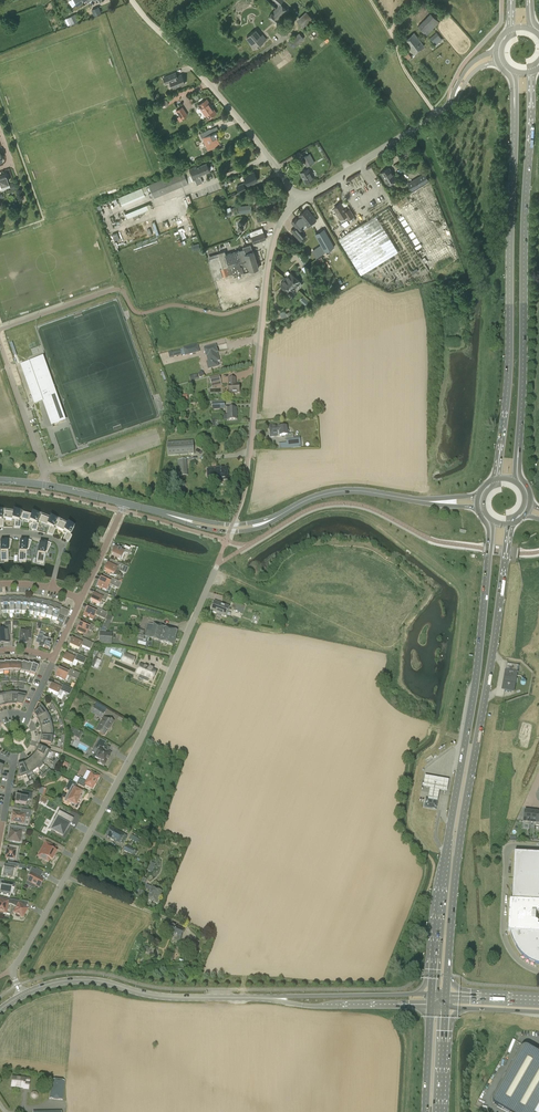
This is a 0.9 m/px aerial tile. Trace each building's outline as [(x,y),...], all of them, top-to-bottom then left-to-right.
[(268,16),(276,23),(277,24),(283,17),(288,10),(280,3),(283,0),(273,0),(278,5),(277,7),(268,16)] [(101,13),(99,6),(92,9),(94,15),(101,13)] [(305,11),(296,20),(304,29),(313,20),(305,11)] [(402,22),(409,15),(406,12),(399,19),(402,22)] [(439,21),(431,12),(417,25),(426,34),(439,21)] [(70,23),(71,25),(79,21),(75,14),(67,18),(69,21),(67,22),(69,24),(70,23)] [(314,21),(304,30),(307,33),(314,27),(316,24),(314,21)] [(282,31),(287,35),(290,31),(292,28),(290,26),(292,24),(290,22),(282,31)] [(266,39),(262,35),(261,35),(256,29),(246,38),(251,44),(255,49),(266,39)] [(294,37),(290,41),(292,42),(289,45),(293,49),(304,39),(299,33),(294,37)] [(404,41),(414,54),(424,46),(414,33),(404,41)] [(434,42),(439,37),(436,33),(430,38),(434,42)] [(170,82),(173,88),(185,83),(181,75),(172,79),(171,75),(163,78),(166,84),(170,82)] [(208,119),(217,113),(207,99),(198,105),(198,106),(207,118),(208,119)] [(180,121),(183,120),(182,118),(187,115),(181,107),(176,111),(179,116),(177,117),(180,121)] [(216,132),(215,132),(212,134),(210,130),(202,133),(199,134),(201,139),(203,138),(205,143),(206,143),(209,149),(212,148),(212,149),(221,145),(216,135),(217,135),(217,134),(217,133),(216,132)] [(315,162),(310,153),(307,155),(302,158),(306,167),(311,164),(315,162)] [(185,168),(188,175),(191,174),(193,179),(194,178),(197,185),(203,182),(200,176),(201,176),(201,174),(210,171),(207,163),(197,167),(197,166),(189,169),(188,167),(185,168)] [(146,196),(145,194),(149,192),(148,190),(150,189),(154,198),(181,186),(189,183),(186,176),(188,175),(185,168),(183,169),(171,174),(167,176),(148,184),(149,185),(119,198),(122,206),(146,196)] [(305,183),(314,179),(308,168),(303,171),(300,173),(305,183)] [(390,189),(392,187),(390,184),(397,180),(389,168),(384,170),(381,173),(390,189)] [(253,171),(244,176),(246,182),(244,183),(236,186),(239,193),(247,190),(246,186),(249,185),(248,184),(257,180),(253,171)] [(356,192),(365,187),(359,173),(349,177),(356,192)] [(429,180),(425,173),(407,183),(410,187),(412,191),(429,180)] [(0,177),(0,183),(2,188),(9,185),(7,180),(8,179),(6,174),(0,176),(1,177),(0,177)] [(272,196),(257,198),(258,207),(273,206),(272,196)] [(151,209),(149,203),(125,213),(128,219),(151,209)] [(354,216),(349,209),(346,211),(341,203),(337,206),(337,207),(334,209),(337,214),(340,219),(346,216),(348,220),(354,216)] [(252,212),(251,206),(240,207),(241,214),(252,212)] [(306,209),(299,216),(302,220),(303,220),(309,227),(317,219),(306,209)] [(265,210),(256,211),(258,221),(258,222),(260,222),(272,220),(272,219),(271,214),(265,215),(265,210)] [(339,238),(361,274),(398,251),(376,215),(368,220),(362,224),(339,238)] [(299,216),(291,222),(296,227),(292,230),(298,237),(301,241),(306,237),(303,234),(301,231),(303,230),(301,229),(304,226),(306,224),(303,220),(302,220),(299,216)] [(266,238),(262,228),(250,232),(254,243),(266,238)] [(334,247),(325,229),(317,233),(315,235),(325,252),(334,247)] [(120,231),(112,234),(114,240),(122,237),(120,231)] [(446,251),(442,244),(432,250),(428,243),(417,250),(427,264),(446,251)] [(248,271),(258,268),(253,251),(252,252),(250,245),(246,246),(243,247),(243,249),(225,255),(225,251),(218,253),(219,256),(208,259),(214,279),(234,273),(234,275),(237,274),(248,271)] [(321,248),(315,252),(318,257),(321,255),(324,253),(321,248)] [(298,255),(303,264),(306,263),(304,260),(300,254),(298,255)] [(307,265),(310,270),(320,265),(325,261),(322,257),(307,265)] [(291,273),(286,279),(295,287),(301,282),(291,273)] [(326,287),(323,282),(326,280),(324,276),(321,278),(311,284),(317,293),(326,287)] [(290,293),(295,287),(286,279),(280,284),(281,285),(290,293)] [(183,348),(185,356),(200,352),(198,344),(183,348)] [(218,366),(216,361),(219,361),(216,353),(217,353),(216,350),(215,346),(205,349),(206,356),(207,355),(209,362),(207,362),(209,369),(218,366)] [(27,363),(29,370),(40,366),(60,423),(67,420),(44,358),(27,363)] [(52,426),(60,423),(40,366),(29,370),(27,363),(21,365),(22,366),(34,400),(37,399),(39,398),(42,397),(52,426)] [(221,383),(220,375),(209,377),(211,385),(221,383)] [(236,393),(236,392),(240,392),(239,384),(236,385),(235,378),(228,378),(229,385),(229,393),(233,393),(236,393)] [(225,409),(224,401),(215,402),(215,410),(225,409)] [(236,419),(236,408),(228,408),(228,414),(224,414),(224,420),(236,419)] [(293,438),(293,434),(288,435),(288,430),(287,430),(286,427),(284,427),(284,426),(276,427),(276,426),(270,426),(271,437),(285,436),(286,443),(279,444),(279,450),(301,447),(300,437),(293,438)] [(194,454),(193,441),(167,443),(168,456),(177,456),(194,454)] [(187,459),(178,460),(179,477),(188,476),(187,462),(187,459)] [(217,479),(217,480),(228,479),(227,468),(218,468),(217,468),(217,469),(207,470),(208,480),(217,479)] [(3,518),(15,520),(14,528),(20,528),(21,521),(19,521),(20,512),(13,511),(13,513),(4,511),(3,518)] [(21,519),(33,522),(30,530),(37,531),(38,524),(36,523),(39,515),(32,513),(31,515),(23,512),(21,519)] [(39,522),(50,527),(47,534),(53,536),(55,529),(53,528),(57,520),(50,517),(49,519),(41,516),(39,522)] [(56,527),(66,533),(63,540),(68,542),(72,536),(70,535),(74,527),(67,523),(67,525),(59,521),(56,527)] [(0,543),(0,547),(1,559),(1,562),(8,561),(8,559),(8,550),(10,549),(12,540),(4,539),(4,543),(0,543)] [(23,543),(19,543),(19,559),(18,561),(26,562),(26,559),(27,550),(28,550),(31,541),(24,539),(23,543)] [(43,545),(39,544),(36,560),(36,563),(43,564),(44,562),(44,558),(45,552),(47,553),(51,544),(44,541),(43,545)] [(128,554),(130,549),(125,546),(117,545),(115,549),(114,548),(111,555),(120,560),(124,553),(128,554)] [(117,576),(119,571),(126,574),(128,568),(110,560),(108,564),(107,564),(104,571),(110,574),(110,575),(117,576)] [(106,590),(109,585),(119,589),(121,583),(103,575),(101,579),(100,579),(97,586),(106,590)] [(102,600),(106,602),(108,596),(96,590),(94,594),(93,594),(90,601),(99,605),(102,600)] [(26,614),(32,615),(34,599),(34,598),(34,599),(27,598),(26,614)] [(32,615),(38,616),(41,600),(41,599),(41,600),(34,599),(32,615)] [(47,602),(41,600),(38,616),(44,618),(48,602),(48,601),(47,602)] [(226,617),(230,607),(215,601),(211,611),(226,617)] [(44,618),(50,619),(54,604),(55,603),(54,603),(48,602),(44,618)] [(245,606),(237,603),(234,611),(242,614),(245,606)] [(61,606),(54,604),(50,619),(56,621),(61,606)] [(92,620),(95,615),(105,620),(108,613),(89,605),(87,609),(86,609),(83,616),(92,620)] [(61,606),(56,621),(59,623),(57,627),(61,628),(62,626),(69,611),(61,607),(61,606)] [(112,617),(107,615),(102,627),(107,630),(112,617)] [(88,630),(92,632),(94,626),(83,620),(81,624),(79,624),(76,631),(85,636),(88,630)] [(1,643),(9,642),(8,635),(10,635),(10,626),(10,623),(4,623),(5,626),(5,629),(0,630),(0,642),(1,643)] [(148,624),(147,629),(175,638),(177,630),(162,626),(163,625),(162,624),(160,623),(159,624),(159,625),(153,623),(153,625),(148,624)] [(27,637),(30,638),(31,629),(25,629),(25,632),(20,631),(19,643),(26,644),(27,637)] [(173,645),(175,638),(147,629),(145,636),(149,637),(149,638),(173,645)] [(44,634),(40,632),(38,638),(41,639),(39,646),(44,648),(48,650),(50,645),(49,645),(51,640),(43,637),(44,634)] [(104,633),(100,632),(99,643),(111,644),(112,633),(104,633)] [(79,651),(81,645),(91,650),(93,646),(94,644),(76,635),(74,640),(72,639),(69,646),(79,651)] [(72,666),(74,660),(84,665),(87,659),(69,650),(67,655),(65,654),(62,661),(72,666)] [(127,663),(130,656),(125,654),(122,661),(127,663)] [(137,673),(140,675),(144,677),(143,680),(148,682),(149,679),(153,680),(157,671),(144,666),(140,664),(137,673)] [(34,666),(32,665),(30,674),(35,676),(38,667),(34,665),(34,666)] [(65,681),(67,675),(77,680),(80,674),(62,665),(60,670),(58,669),(55,676),(65,681)] [(516,677),(516,678),(517,671),(506,669),(505,676),(503,688),(505,688),(504,691),(511,692),(512,689),(513,690),(516,677)] [(58,696),(60,690),(70,695),(73,689),(55,681),(53,685),(52,684),(48,691),(58,696)] [(24,696),(18,695),(16,705),(21,706),(23,701),(24,701),(26,697),(24,696)] [(41,708),(39,706),(40,704),(38,703),(33,714),(34,715),(33,715),(36,719),(45,714),(41,708)] [(101,719),(105,712),(94,706),(90,712),(101,719)] [(39,723),(48,719),(45,714),(36,719),(39,723)] [(99,733),(101,734),(104,735),(110,726),(111,727),(114,721),(109,718),(108,720),(104,718),(96,731),(100,733),(99,733)] [(40,728),(50,725),(48,719),(39,723),(40,728)] [(79,739),(82,732),(76,729),(75,729),(72,727),(69,731),(73,733),(72,735),(79,739)] [(50,745),(51,738),(41,738),(40,743),(46,744),(46,745),(50,746),(50,745)] [(109,758),(108,758),(110,753),(102,749),(104,745),(98,742),(95,748),(98,750),(96,754),(94,754),(92,759),(97,762),(98,760),(105,764),(107,760),(108,760),(109,758)] [(39,748),(36,752),(45,758),(48,752),(49,751),(44,749),(44,750),(39,748)] [(45,758),(36,752),(34,756),(41,763),(45,758)] [(41,763),(34,756),(30,760),(37,767),(41,763)] [(37,767),(30,760),(26,763),(32,771),(37,767)] [(32,771),(26,763),(22,765),(26,774),(32,771)] [(20,777),(26,774),(22,765),(17,767),(19,772),(18,772),(17,777),(20,777)] [(84,788),(86,785),(92,789),(99,776),(91,772),(86,781),(80,777),(76,784),(84,788)] [(424,775),(422,786),(429,787),(440,789),(446,790),(448,779),(424,775)] [(86,793),(75,787),(76,784),(69,780),(64,789),(69,792),(67,795),(69,797),(67,801),(71,803),(70,805),(70,806),(71,806),(71,807),(77,810),(86,793)] [(440,789),(429,787),(427,798),(438,801),(440,789)] [(14,803),(26,805),(27,800),(31,801),(32,793),(23,791),(22,796),(16,795),(14,803)] [(436,809),(438,801),(427,798),(425,798),(424,807),(436,809)] [(25,817),(29,818),(30,811),(22,810),(21,813),(13,812),(11,821),(19,823),(24,824),(25,817)] [(74,818),(59,810),(49,829),(62,836),(66,831),(67,831),(74,818)] [(24,833),(25,828),(10,825),(9,832),(8,840),(19,842),(21,833),(24,833)] [(106,836),(120,844),(120,843),(123,844),(127,836),(125,835),(111,827),(106,836)] [(131,835),(129,839),(138,844),(140,840),(131,835)] [(45,842),(38,856),(48,862),(50,859),(52,860),(52,859),(53,859),(55,857),(54,856),(56,852),(54,850),(56,847),(45,842)] [(19,847),(7,845),(5,858),(16,860),(19,847)] [(124,850),(133,855),(133,854),(136,855),(138,851),(126,846),(124,850)] [(512,936),(512,937),(513,939),(513,941),(514,942),(515,945),(516,946),(517,948),(517,949),(518,950),(519,951),(520,953),(521,953),(522,955),(523,956),(524,956),(525,957),(526,958),(528,960),(529,960),(531,961),(533,962),(534,963),(535,963),(537,964),(538,964),(538,930),(535,925),(536,909),(538,907),(538,854),(515,853),(512,900),(510,900),(508,931),(511,931),(511,933),(512,936)] [(15,868),(17,869),(18,865),(8,863),(7,867),(6,867),(5,869),(3,869),(2,876),(13,878),(15,868)] [(36,870),(32,868),(28,875),(30,876),(27,881),(39,888),(43,880),(39,877),(40,875),(40,876),(42,872),(36,869),(36,870)] [(10,896),(11,889),(14,889),(15,884),(3,882),(2,887),(0,886),(0,894),(10,896)] [(162,891),(152,887),(147,899),(157,903),(162,891)] [(136,898),(141,901),(144,893),(139,891),(138,893),(136,898)] [(11,904),(12,900),(3,898),(2,901),(0,901),(0,916),(1,915),(2,915),(3,913),(5,914),(6,910),(7,904),(11,904)] [(19,901),(12,900),(11,904),(16,907),(14,913),(16,914),(15,915),(16,916),(17,917),(18,918),(19,917),(20,916),(22,917),(27,909),(23,906),(24,902),(19,901)] [(169,923),(166,930),(169,932),(168,935),(168,936),(172,938),(173,937),(174,935),(177,936),(175,941),(179,942),(184,929),(177,926),(177,927),(169,923)] [(186,942),(185,945),(186,945),(186,946),(193,949),(191,954),(194,955),(196,950),(199,944),(188,940),(187,942),(186,942)] [(538,1052),(529,1047),(526,1046),(524,1046),(522,1047),(521,1049),(493,1098),(493,1099),(493,1100),(493,1101),(493,1102),(494,1103),(494,1104),(495,1104),(509,1111),(538,1111),(538,1050),(538,1052)] [(23,1088),(28,1089),(30,1079),(12,1077),(11,1086),(24,1088),(23,1088)] [(62,1100),(64,1081),(52,1079),(49,1098),(62,1100)]
